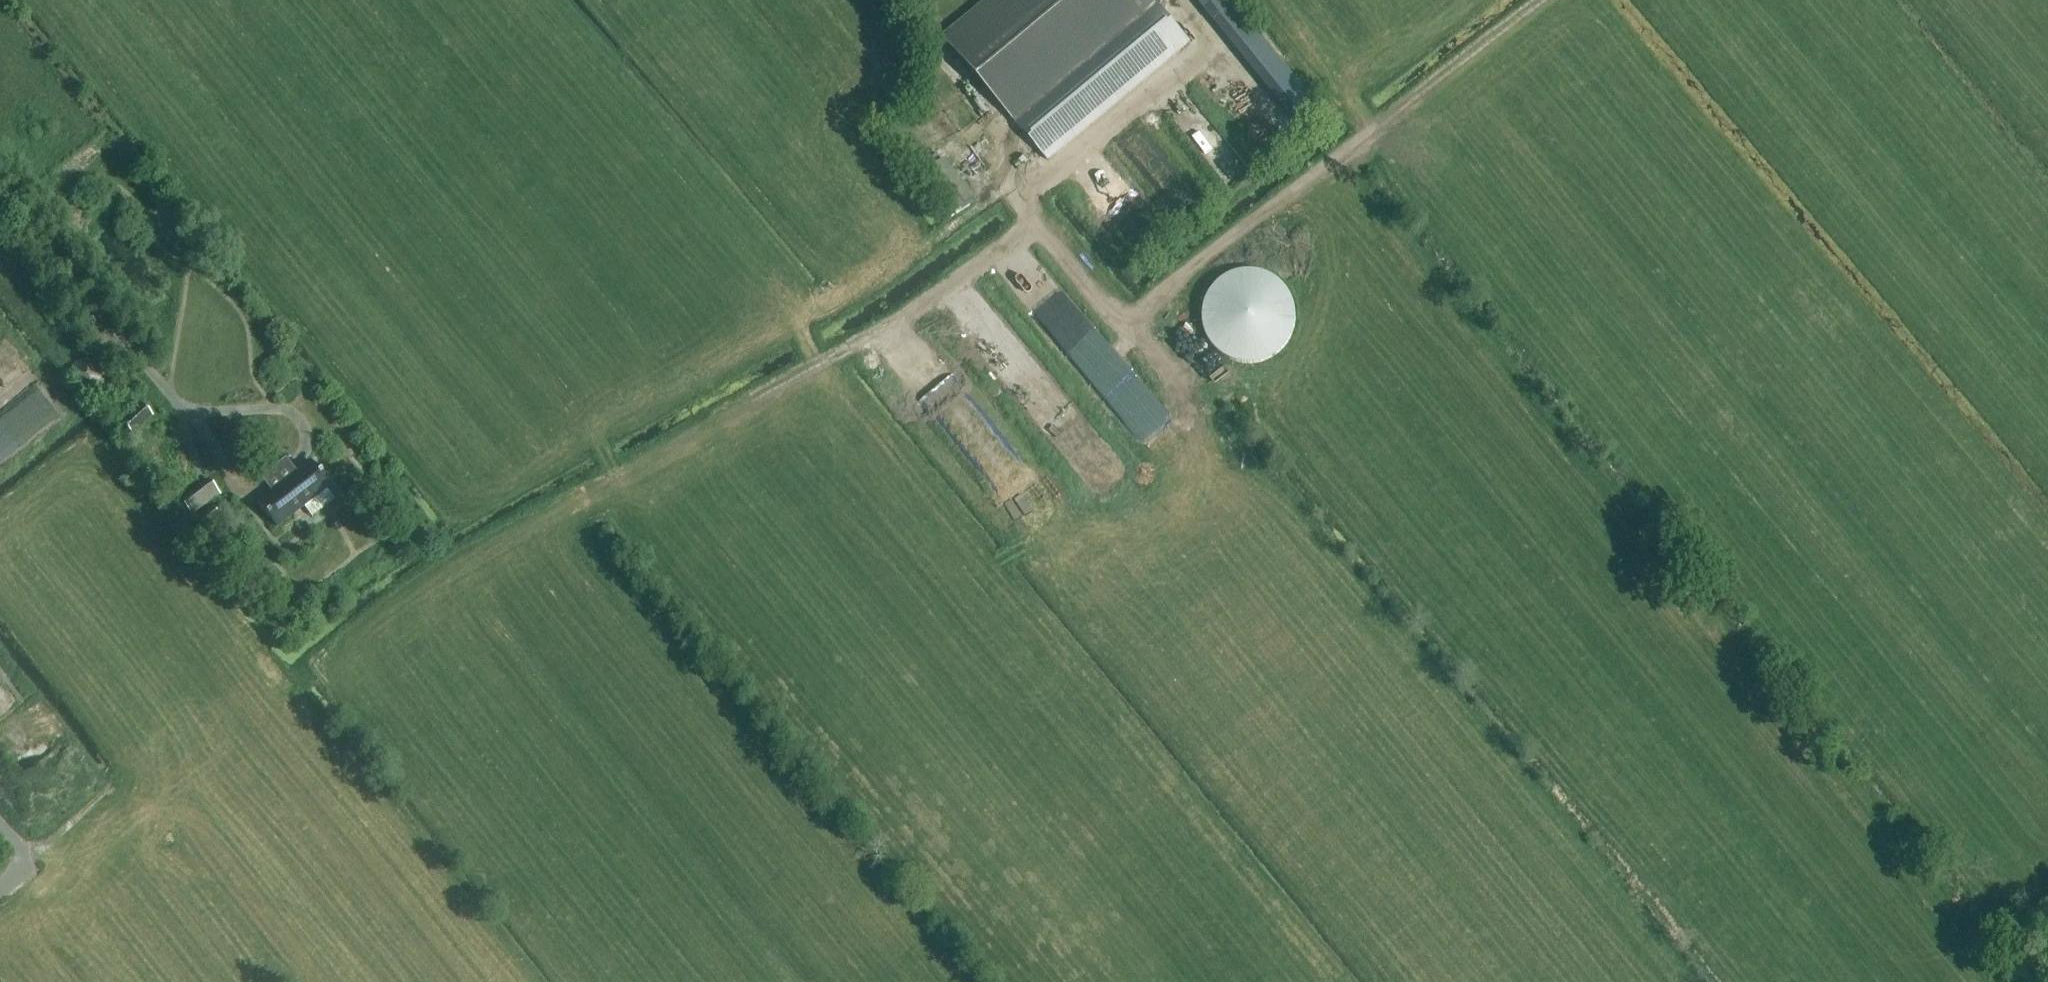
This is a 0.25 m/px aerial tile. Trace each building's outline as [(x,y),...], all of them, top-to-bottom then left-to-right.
[(946,42),(1045,161),(1188,43),(1152,0),(996,0),(946,42)] [(1197,6),(1213,26),(1235,8),(1228,0),(1204,0),(1197,6)] [(957,217),(985,196),(954,156),(927,177),(957,217)] [(1220,273),(1217,356),(1297,359),(1301,276),(1220,273)] [(157,332),(148,338),(155,347),(164,341),(157,332)] [(70,376),(86,396),(96,398),(103,392),(104,382),(87,361),(78,360),(71,366),(70,376)] [(132,436),(153,416),(140,403),(119,422),(132,436)] [(296,473),(285,458),(259,478),(271,493),(257,503),(276,528),(330,486),(311,462),(296,473)] [(192,516),(220,494),(208,478),(179,499),(182,502),(176,506),(184,517),(190,513),(192,516)] [(206,532),(223,520),(212,504),(195,516),(206,532)]
